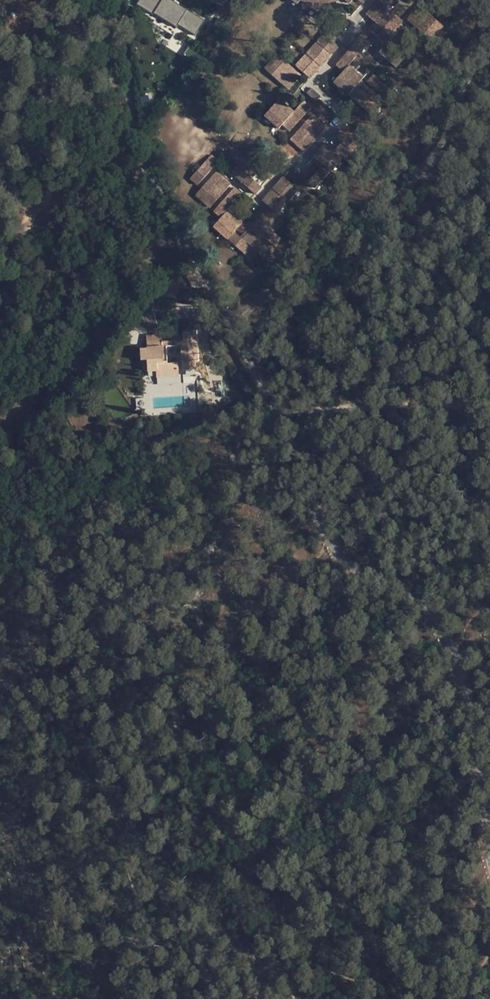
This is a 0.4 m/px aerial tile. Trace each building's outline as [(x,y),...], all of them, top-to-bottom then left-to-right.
[(195,36),(204,23),(168,0),(140,0),(137,4),(176,29),(179,25),(195,36)] [(336,0),(300,0),(295,5),(317,24),(338,1),(336,0)] [(379,0),(378,0),(365,14),(385,31),(398,17),(379,0)] [(442,25),(419,5),(408,18),(431,39),(442,25)] [(311,79),(343,42),(327,29),(295,65),(311,79)] [(405,59),(386,44),(378,52),(397,68),(405,59)] [(363,78),(349,65),(355,58),(347,51),(335,65),(343,71),(333,83),(347,96),(348,95),(376,120),(388,105),(361,80),(363,78)] [(288,90),(298,79),(273,57),(264,68),(288,90)] [(290,132),(311,107),(304,100),(294,111),(279,98),(263,116),(278,129),(282,125),(290,132)] [(304,153),(326,128),(311,115),(289,140),(304,153)] [(349,150),(362,136),(347,122),(334,137),(341,142),(335,150),(343,158),(352,166),(359,158),(349,150)] [(315,189),(343,158),(335,150),(326,142),(313,156),(322,165),(307,182),(315,189)] [(259,171),(234,149),(227,157),(237,166),(231,173),(255,195),(262,187),(252,179),(259,171)] [(197,186),(219,161),(211,154),(189,179),(197,186)] [(209,208),(231,184),(217,171),(195,196),(209,208)] [(277,214),(299,190),(283,176),(261,200),(268,206),(277,214)] [(234,232),(242,223),(227,210),(242,194),(235,187),(213,212),(220,218),(212,227),(227,240),(228,240),(234,232)] [(275,233),(285,221),(277,214),(268,206),(251,226),(275,248),(282,239),(275,233)] [(271,251),(247,230),(240,237),(234,232),(228,240),(252,261),(258,253),(265,259),(271,251)] [(156,371),(156,377),(179,375),(178,363),(168,363),(167,347),(182,346),(184,370),(195,369),(194,362),(197,362),(195,330),(183,331),(184,340),(161,342),(161,335),(145,336),(146,349),(139,350),(140,361),(146,360),(147,371),(156,371)]
